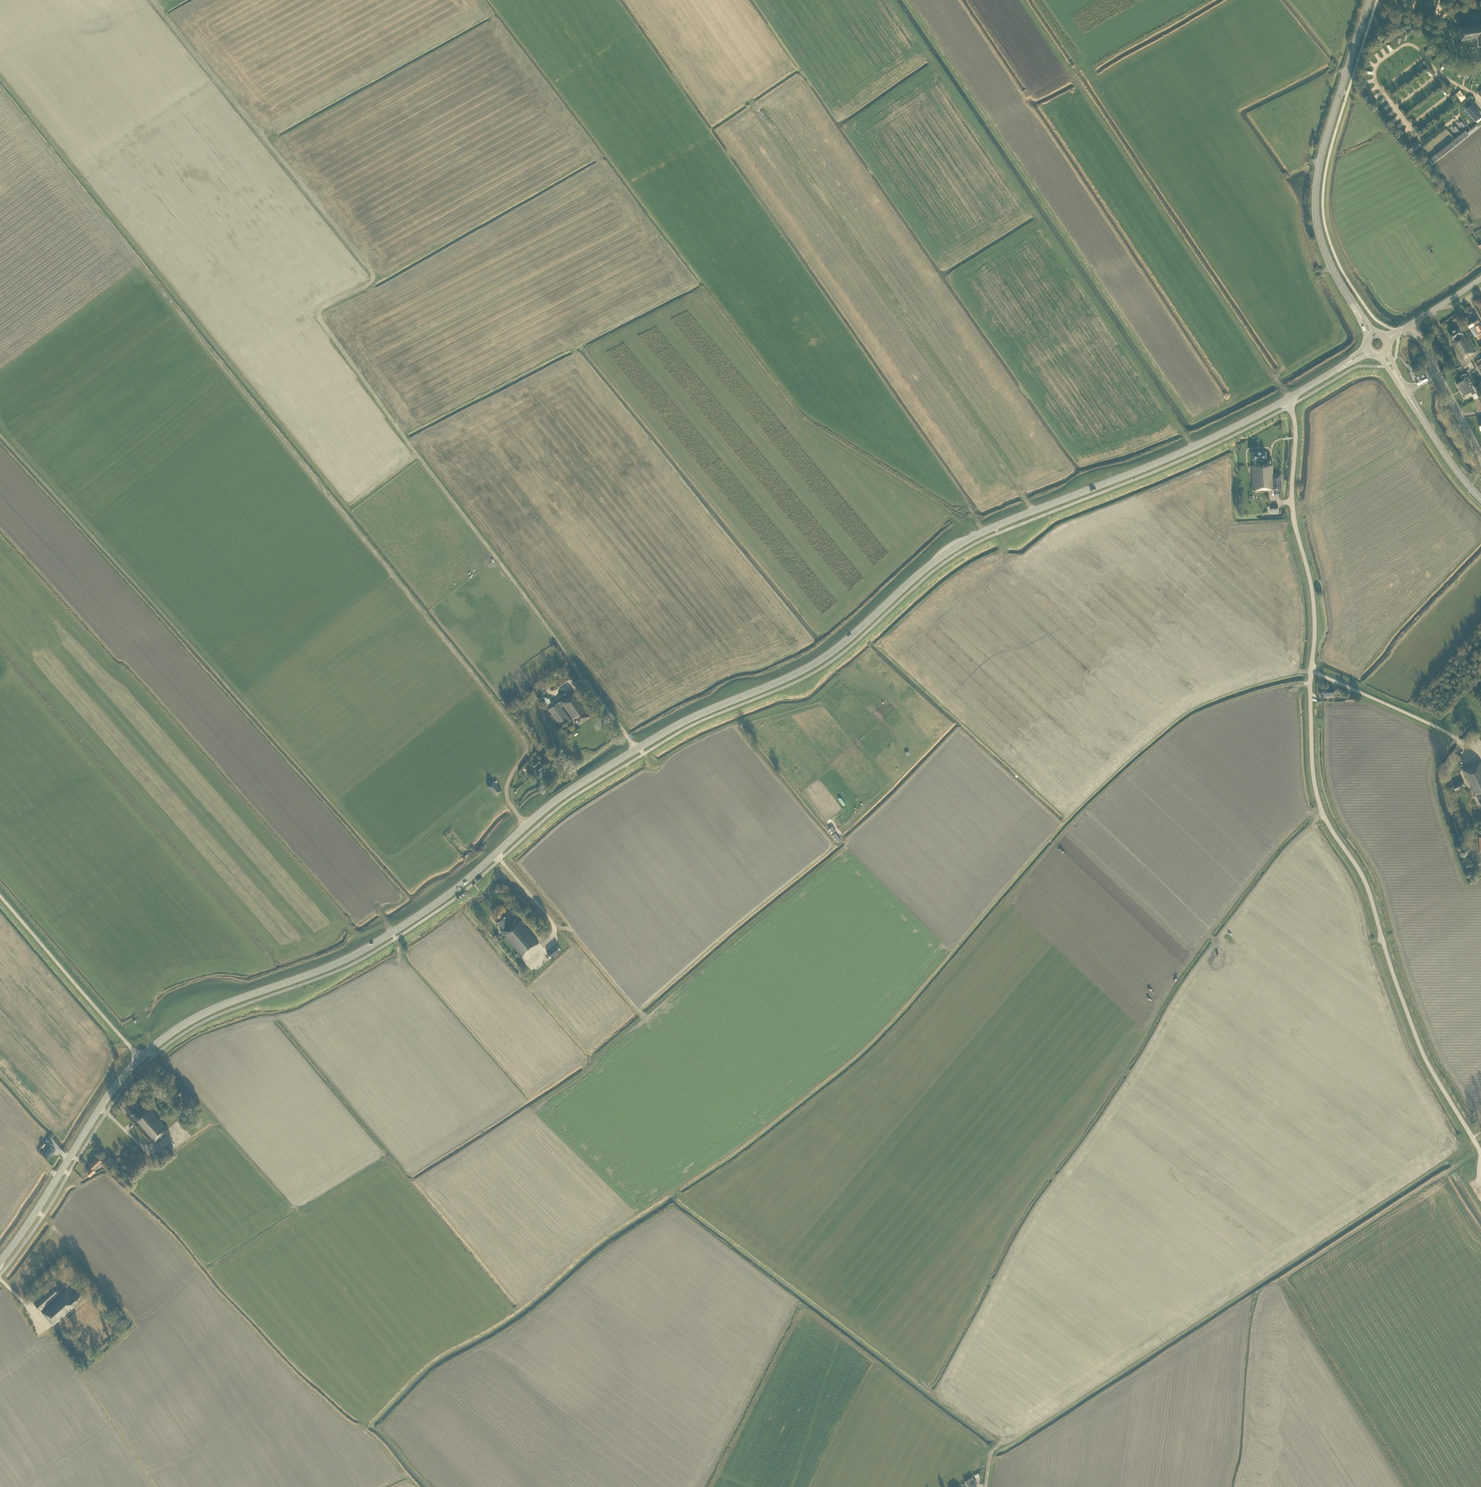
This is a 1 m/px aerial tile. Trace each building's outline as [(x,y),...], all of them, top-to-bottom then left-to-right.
[(1460,27),(1462,39),(1478,37),(1479,45),(1480,45),(1480,24),(1460,27)] [(1460,77),(1467,80),(1471,74),(1464,70),(1460,77)] [(1472,105),(1466,110),(1475,121),(1480,116),(1472,105)] [(1467,329),(1480,322),(1477,316),(1470,321),(1467,317),(1462,320),(1465,324),(1464,324),(1467,329)] [(1480,332),(1480,323),(1480,322),(1475,325),(1470,329),(1474,336),(1480,332)] [(1465,336),(1464,335),(1460,327),(1456,329),(1453,330),(1453,331),(1449,333),(1455,344),(1463,359),(1475,352),(1466,336),(1465,336)] [(1472,394),(1476,392),(1472,386),(1474,385),(1468,376),(1464,379),(1464,380),(1457,384),(1460,389),(1461,389),(1464,395),(1471,391),(1472,394)] [(1252,465),(1253,490),(1273,489),(1273,475),(1272,458),(1266,458),(1266,451),(1252,452),(1252,459),(1253,459),(1253,465),(1252,465)] [(1280,475),(1273,475),(1273,489),(1281,489),(1280,475)] [(567,672),(561,677),(554,682),(558,687),(571,677),(567,672)] [(558,702),(548,709),(561,726),(570,719),(561,707),(563,705),(573,720),(574,719),(578,724),(589,715),(587,712),(587,711),(585,709),(586,708),(573,691),(560,701),(558,702)] [(534,769),(540,776),(548,770),(543,763),(541,764),(540,763),(540,762),(538,759),(533,764),(535,766),(536,767),(534,769)] [(1480,761),(1463,770),(1476,795),(1477,795),(1480,804),(1480,762),(1480,761)] [(487,786),(495,795),(501,790),(493,781),(487,786)] [(1465,785),(1462,781),(1454,785),(1456,790),(1465,785)] [(829,828),(832,833),(837,830),(833,825),(829,828)] [(515,954),(519,959),(539,942),(517,916),(512,920),(503,910),(500,914),(499,913),(497,915),(498,915),(494,918),(502,928),(500,930),(518,951),(515,954)] [(547,953),(551,957),(560,949),(557,945),(547,953)] [(134,1119),(154,1141),(169,1128),(146,1103),(138,1111),(128,1100),(122,1105),(131,1115),(132,1114),(135,1118),(134,1119)] [(49,1158),(55,1149),(48,1144),(42,1152),(49,1158)] [(101,1166),(104,1162),(98,1156),(89,1165),(91,1167),(87,1172),(90,1176),(95,1171),(95,1170),(100,1165),(101,1166)] [(50,1303),(49,1303),(63,1291),(56,1283),(34,1302),(41,1310),(47,1304),(47,1305),(41,1311),(53,1324),(52,1324),(53,1325),(75,1306),(74,1305),(85,1296),(80,1290),(72,1297),(66,1289),(50,1303)] [(972,1476),(966,1481),(969,1485),(975,1480),(972,1476)]
